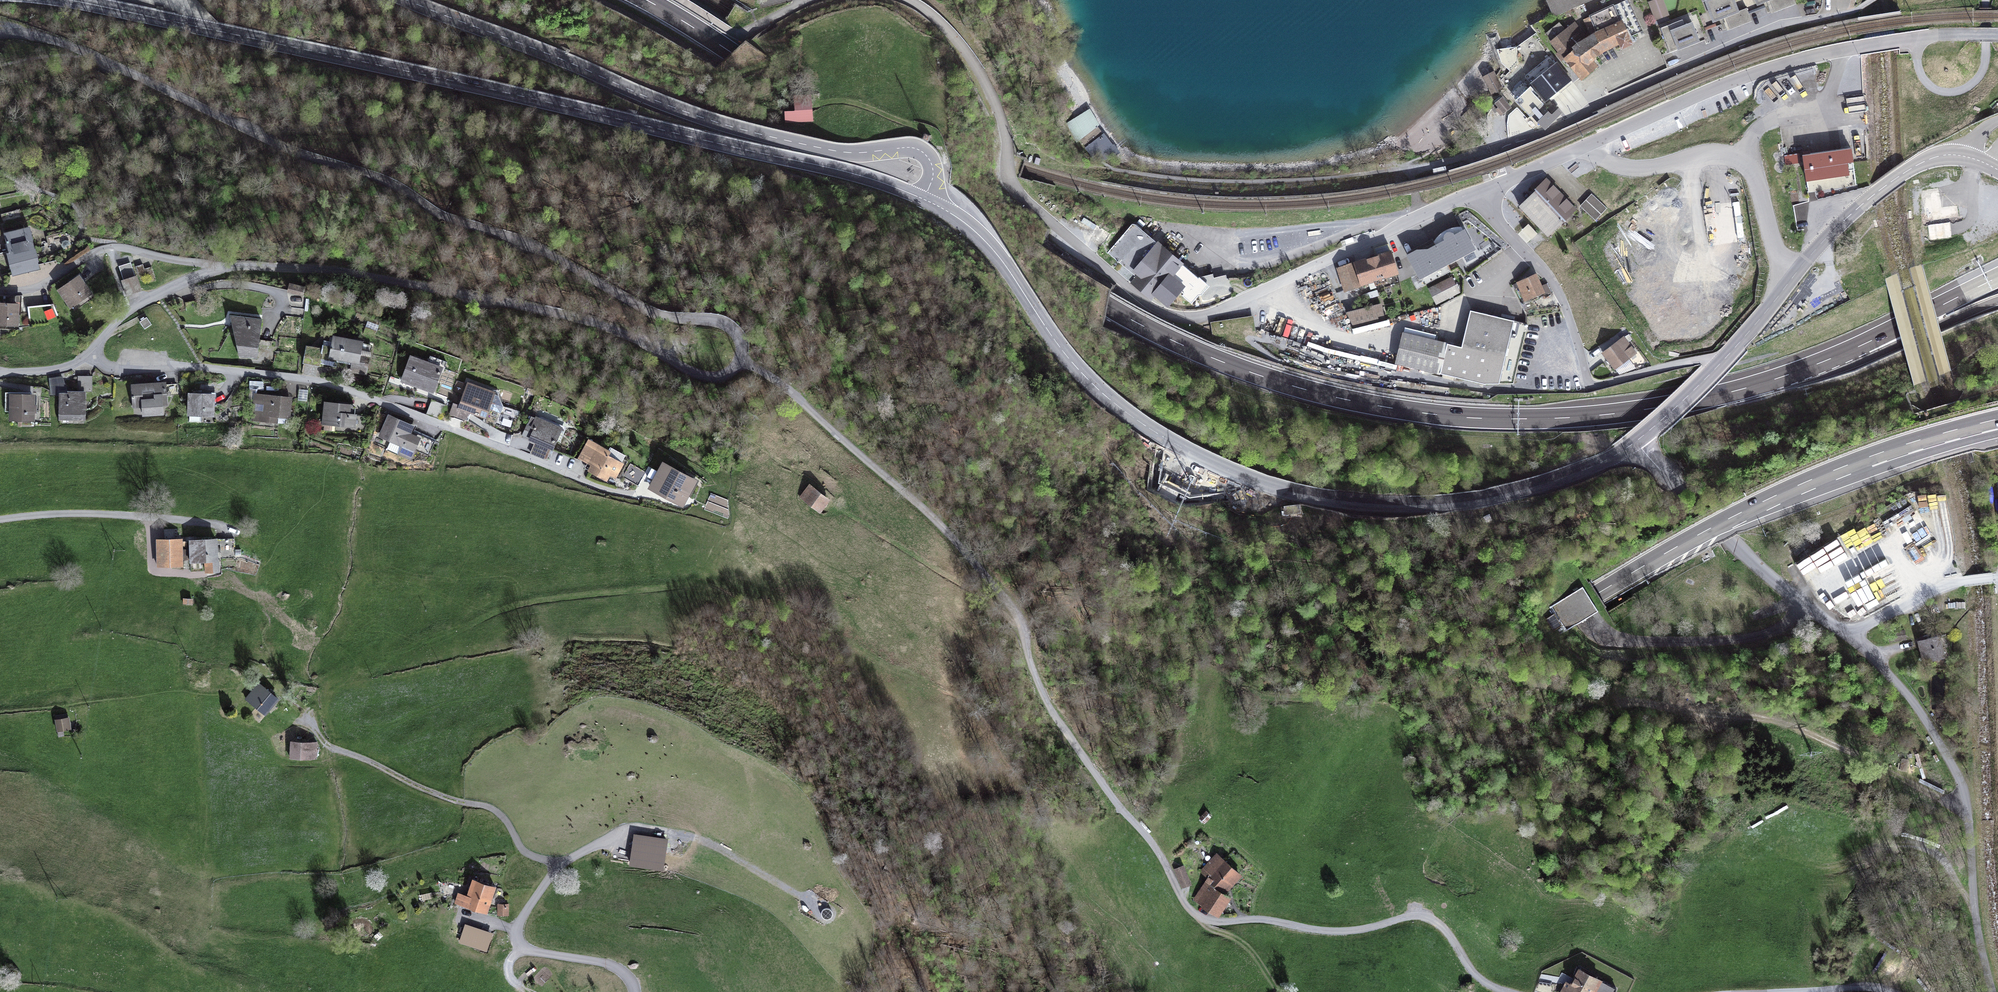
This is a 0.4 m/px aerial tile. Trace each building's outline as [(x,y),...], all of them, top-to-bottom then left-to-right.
[(1592,0),(1547,0),(1554,14),(1555,17),(1592,0)] [(1637,16),(1629,0),(1627,0),(1614,6),(1622,23),(1637,16)] [(1656,19),(1667,15),(1661,0),(1658,0),(1650,3),(1656,19)] [(1713,22),(1725,17),(1739,12),(1734,0),(1708,0),(1705,1),(1713,22)] [(1774,12),(1796,4),(1794,0),(1770,0),(1774,12)] [(1577,41),(1585,34),(1575,23),(1566,31),(1553,42),(1551,43),(1560,53),(1565,59),(1581,80),(1597,67),(1591,59),(1605,49),(1619,42),(1622,48),(1632,43),(1629,37),(1644,30),(1637,16),(1622,23),(1614,6),(1584,20),(1593,38),(1587,43),(1586,41),(1581,46),(1577,41)] [(1725,17),(1730,30),(1752,21),(1747,9),(1739,12),(1725,17)] [(1672,31),(1685,26),(1682,20),(1669,25),(1672,31)] [(1546,34),(1553,42),(1566,31),(1560,23),(1546,34)] [(1661,28),(1670,53),(1699,42),(1692,23),(1685,26),(1672,31),(1669,25),(1661,28)] [(1515,47),(1506,48),(1507,66),(1510,71),(1515,65),(1515,47)] [(1542,92),(1547,98),(1564,85),(1559,79),(1565,74),(1557,64),(1531,85),(1539,94),(1542,92)] [(1542,66),(1528,77),(1532,82),(1546,70),(1542,66)] [(1491,86),(1496,92),(1502,89),(1494,73),(1484,78),(1489,87),(1491,86)] [(1514,98),(1515,99),(1527,88),(1526,87),(1514,98)] [(1515,99),(1530,115),(1532,114),(1541,105),(1542,104),(1527,88),(1515,99)] [(810,116),(812,116),(811,95),(817,95),(817,94),(808,95),(810,116)] [(795,95),(796,112),(785,112),(786,122),(812,121),(812,116),(810,116),(808,95),(795,95)] [(1497,109),(1501,115),(1510,107),(1502,98),(1495,104),(1496,105),(1497,104),(1500,107),(1499,108),(1497,109)] [(1865,100),(1852,102),(1853,110),(1866,109),(1865,100)] [(1553,106),(1548,112),(1541,105),(1532,114),(1533,115),(1541,124),(1545,127),(1560,113),(1553,106)] [(1102,135),(1086,112),(1068,123),(1078,141),(1080,140),(1090,153),(1094,149),(1106,166),(1120,156),(1117,151),(1104,134),(1102,135)] [(1538,127),(1541,124),(1533,115),(1531,120),(1538,127)] [(1803,156),(1808,192),(1856,185),(1851,149),(1803,156)] [(1572,206),(1547,180),(1539,187),(1536,191),(1561,217),(1572,206)] [(1549,236),(1564,221),(1561,217),(1536,191),(1535,191),(1520,206),(1549,236)] [(1607,208),(1593,195),(1582,208),(1595,220),(1607,208)] [(1732,199),(1733,200),(1711,203),(1716,243),(1742,240),(1738,210),(1748,208),(1747,197),(1732,199)] [(1561,217),(1564,221),(1576,210),(1572,206),(1561,217)] [(1953,234),(1953,220),(1931,221),(1931,234),(1953,234)] [(1132,224),(1108,253),(1137,277),(1162,247),(1135,225),(1132,224)] [(8,252),(6,253),(12,276),(40,269),(38,262),(39,262),(36,248),(35,248),(30,226),(4,233),(8,252)] [(1436,246),(1446,241),(1444,238),(1444,235),(1447,233),(1450,232),(1453,234),(1454,236),(1464,231),(1461,227),(1453,227),(1443,232),(1434,242),(1417,251),(1428,250),(1436,246)] [(1472,249),(1473,249),(1464,231),(1454,236),(1453,234),(1450,232),(1447,233),(1444,235),(1444,238),(1446,241),(1436,246),(1446,264),(1462,255),(1472,249)] [(1409,255),(1417,251),(1434,242),(1432,239),(1408,252),(1409,255)] [(1409,255),(1420,277),(1446,264),(1436,246),(1428,250),(1417,251),(1409,255)] [(1199,281),(1199,278),(1162,247),(1137,277),(1131,283),(1151,300),(1155,295),(1167,306),(1180,291),(1184,294),(1182,296),(1192,304),(1198,296),(1201,295),(1203,302),(1215,299),(1214,297),(1230,294),(1226,278),(1211,282),(1210,278),(1199,281)] [(1467,262),(1476,257),(1472,249),(1462,255),(1467,262)] [(1387,282),(1385,277),(1398,273),(1391,252),(1338,269),(1345,290),(1374,280),(1376,285),(1387,282)] [(131,264),(120,267),(124,280),(135,277),(131,264)] [(147,278),(149,282),(156,280),(152,267),(144,269),(143,264),(136,266),(140,280),(147,278)] [(1211,282),(1226,278),(1226,275),(1214,278),(1213,274),(1199,277),(1199,278),(1199,281),(1210,278),(1211,282)] [(1518,282),(1525,300),(1543,293),(1535,275),(1518,282)] [(141,290),(136,276),(135,277),(124,280),(122,281),(127,295),(141,290)] [(60,291),(71,306),(89,293),(79,277),(60,291)] [(1431,289),(1437,302),(1458,292),(1451,279),(1431,289)] [(290,283),(288,291),(303,295),(305,287),(290,283)] [(17,314),(20,315),(21,297),(6,296),(6,305),(17,305),(17,314)] [(16,324),(17,314),(17,305),(6,305),(0,304),(0,323),(16,324)] [(1376,317),(1384,315),(1381,304),(1374,306),(1376,317)] [(1376,317),(1374,306),(1348,313),(1354,327),(1385,319),(1384,315),(1376,317)] [(1492,355),(1505,358),(1514,321),(1470,310),(1461,347),(1404,333),(1397,363),(1485,384),(1492,355)] [(238,356),(256,358),(258,345),(259,339),(261,319),(236,316),(232,325),(233,327),(236,327),(235,336),(236,334),(238,335),(237,345),(240,345),(238,356)] [(140,322),(145,329),(151,324),(146,318),(140,322)] [(353,361),(351,371),(366,374),(371,349),(360,347),(361,342),(334,337),(333,342),(324,340),(322,350),(307,347),(304,362),(320,365),(320,364),(336,367),(338,358),(353,361)] [(1603,353),(1615,369),(1636,353),(1624,337),(1603,353)] [(401,380),(433,392),(441,372),(426,366),(428,363),(410,356),(401,380)] [(1641,356),(1635,358),(1638,366),(1644,364),(1641,356)] [(441,372),(442,368),(428,363),(426,366),(441,372)] [(50,379),(51,394),(59,394),(66,394),(62,377),(50,379)] [(92,392),(92,377),(78,377),(78,391),(92,392)] [(162,413),(162,405),(167,404),(167,395),(178,394),(177,386),(166,387),(166,384),(166,383),(131,385),(133,406),(143,406),(144,415),(162,413)] [(498,395),(499,392),(475,383),(474,386),(498,395)] [(454,404),(451,414),(464,418),(467,409),(476,412),(475,414),(478,415),(479,414),(485,416),(488,409),(501,413),(503,406),(498,395),(474,386),(468,384),(460,406),(454,404)] [(308,390),(299,389),(298,401),(307,402),(308,390)] [(69,392),(69,394),(66,394),(59,394),(59,420),(85,420),(85,404),(82,404),(82,392),(69,392)] [(276,422),(277,415),(289,417),(290,400),(265,397),(265,395),(256,394),(253,419),(276,422)] [(32,419),(33,412),(36,412),(36,405),(33,405),(33,396),(12,395),(11,419),(32,419)] [(200,421),(201,414),(212,414),(213,395),(190,395),(189,421),(200,421)] [(440,419),(445,405),(432,400),(426,414),(440,419)] [(334,431),(335,423),(353,425),(355,406),(352,404),(349,404),(346,406),(326,403),(324,430),(334,431)] [(503,406),(501,413),(514,417),(515,416),(516,411),(503,406)] [(540,420),(531,416),(523,436),(537,442),(532,454),(546,460),(555,439),(560,441),(564,431),(560,429),(540,420)] [(564,431),(566,427),(541,416),(540,420),(560,429),(564,431)] [(418,441),(417,441),(418,439),(408,434),(411,427),(398,421),(389,417),(381,435),(403,445),(399,454),(412,459),(416,451),(428,456),(435,442),(421,435),(418,441)] [(421,435),(413,432),(416,426),(399,418),(398,421),(411,427),(408,434),(418,439),(417,441),(418,441),(421,435)] [(589,440),(582,455),(593,461),(594,464),(590,470),(606,479),(608,473),(614,476),(615,474),(623,459),(626,455),(611,447),(608,451),(589,440)] [(590,470),(594,464),(593,461),(582,455),(580,459),(587,463),(585,468),(590,470)] [(1688,466),(1682,458),(1678,462),(1683,469),(1688,466)] [(615,474),(619,476),(627,461),(623,459),(615,474)] [(651,488),(682,504),(687,495),(694,482),(682,476),(663,466),(651,488)] [(687,495),(690,497),(698,481),(684,473),(682,476),(694,482),(687,495)] [(800,497),(817,510),(827,498),(810,485),(800,497)] [(817,510),(819,512),(829,499),(827,498),(817,510)] [(1893,517),(1896,522),(1914,511),(1911,506),(1893,517)] [(1891,518),(1890,517),(1883,522),(1887,528),(1894,523),(1891,518)] [(1838,537),(1795,564),(1808,584),(1812,581),(1817,590),(1818,601),(1830,610),(1869,585),(1838,537)] [(158,539),(158,567),(182,567),(181,542),(181,539),(158,539)] [(206,571),(217,571),(216,539),(190,540),(190,562),(206,561),(206,571)] [(221,558),(235,558),(234,539),(220,540),(221,558)] [(1808,584),(1818,601),(1817,590),(1812,581),(1808,584)] [(1561,626),(1565,632),(1578,623),(1598,611),(1583,587),(1550,607),(1553,613),(1548,617),(1547,616),(1544,617),(1553,631),(1561,626)] [(1889,633),(1890,641),(1906,639),(1904,631),(1889,633)] [(1948,645),(1945,634),(1918,641),(1923,662),(1945,657),(1942,646),(1948,645)] [(246,698),(264,714),(277,699),(259,683),(246,698)] [(67,718),(66,714),(55,715),(58,731),(69,729),(67,718)] [(310,759),(310,758),(316,758),(317,742),(291,741),(290,758),(310,759)] [(1205,812),(1199,819),(1204,823),(1210,816),(1205,812)] [(666,840),(635,835),(631,864),(662,869),(666,840)] [(1210,876),(1213,879),(1209,886),(1223,895),(1227,891),(1225,889),(1239,874),(1216,855),(1201,872),(1208,878),(1210,876)] [(1175,870),(1182,886),(1190,883),(1183,866),(1175,870)] [(1225,889),(1227,891),(1241,876),(1239,874),(1225,889)] [(459,895),(456,903),(486,913),(495,887),(473,880),(467,897),(459,895)] [(1216,915),(1227,897),(1223,895),(1209,886),(1198,901),(1203,905),(1202,907),(1216,915)] [(1216,915),(1218,917),(1230,899),(1227,897),(1216,915)] [(498,905),(498,915),(508,916),(508,905),(498,905)] [(486,950),(491,934),(466,926),(461,942),(486,950)] [(1616,989),(1579,970),(1571,986),(1566,984),(1562,991),(1615,991),(1616,989)]
